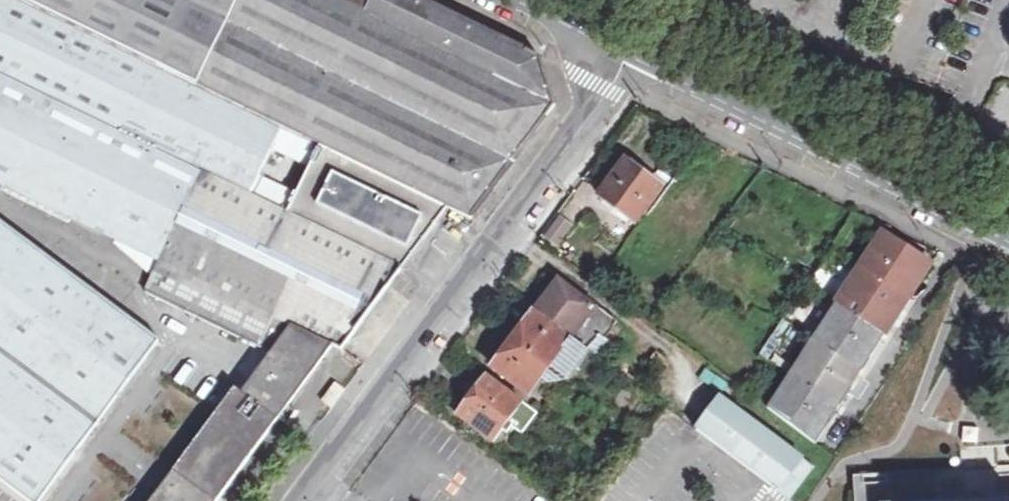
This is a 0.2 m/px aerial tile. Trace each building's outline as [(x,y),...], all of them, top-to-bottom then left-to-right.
[(20,0),(0,0),(0,76),(402,269),(425,239),(448,208),(20,0)] [(448,208),(472,220),(556,106),(541,59),(422,0),(20,0),(448,208)] [(0,76),(0,187),(162,266),(146,295),(271,355),(291,327),(333,345),(342,350),(402,269),(0,76)] [(662,186),(626,160),(599,196),(635,223),(662,186)] [(557,214),(544,240),(562,248),(575,223),(557,214)] [(0,234),(0,478),(31,500),(45,500),(162,342),(0,234)] [(929,262),(885,234),(770,411),(812,442),(929,262)] [(536,311),(573,340),(585,349),(598,331),(605,336),(617,320),(594,303),(592,306),(578,295),(558,281),(536,311)] [(514,383),(532,395),(556,363),(573,340),(536,311),(494,368),(514,383)] [(154,500),(219,500),(279,419),(285,424),(295,411),(288,406),(333,345),(291,327),(271,355),(242,392),(236,388),(154,500)] [(605,336),(598,331),(585,349),(597,358),(610,340),(605,336)] [(556,363),(568,372),(585,349),(573,340),(556,363)] [(738,386),(747,392),(756,380),(747,373),(738,386)] [(459,415),(495,442),(502,433),(507,437),(514,428),(524,435),(538,415),(487,377),(459,415)] [(346,391),(335,382),(321,401),(332,409),(346,391)] [(792,500),(816,468),(720,398),(696,430),(792,500)] [(866,483),(867,500),(1008,500),(1008,474),(980,476),(866,483)]
